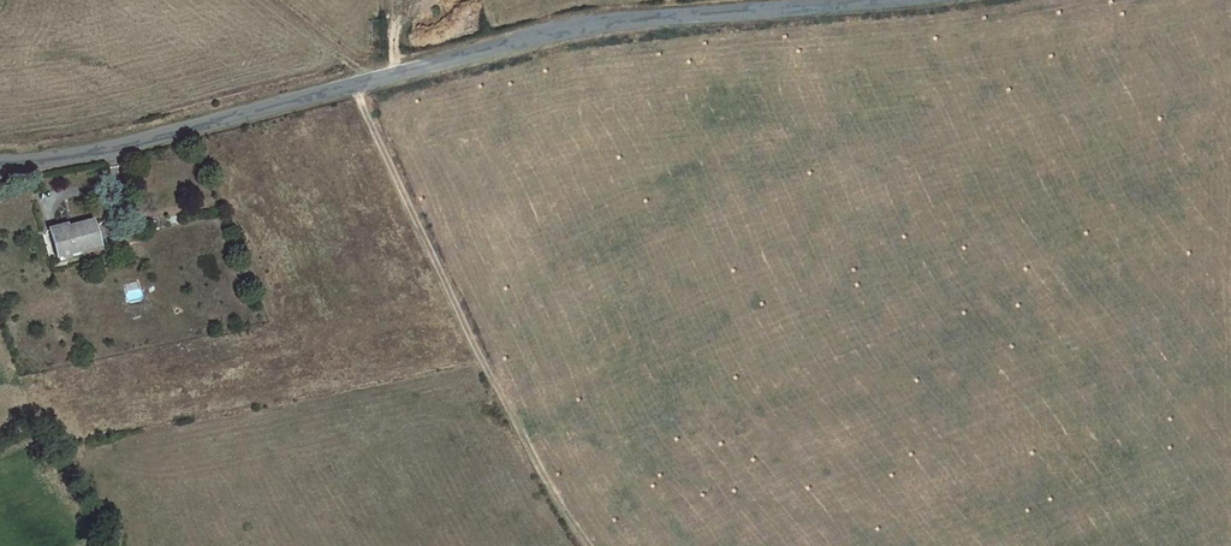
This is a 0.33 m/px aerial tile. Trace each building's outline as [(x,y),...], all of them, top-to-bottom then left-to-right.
[(83,236),(76,210),(52,217),(53,221),(37,225),(44,246),(83,236)]
